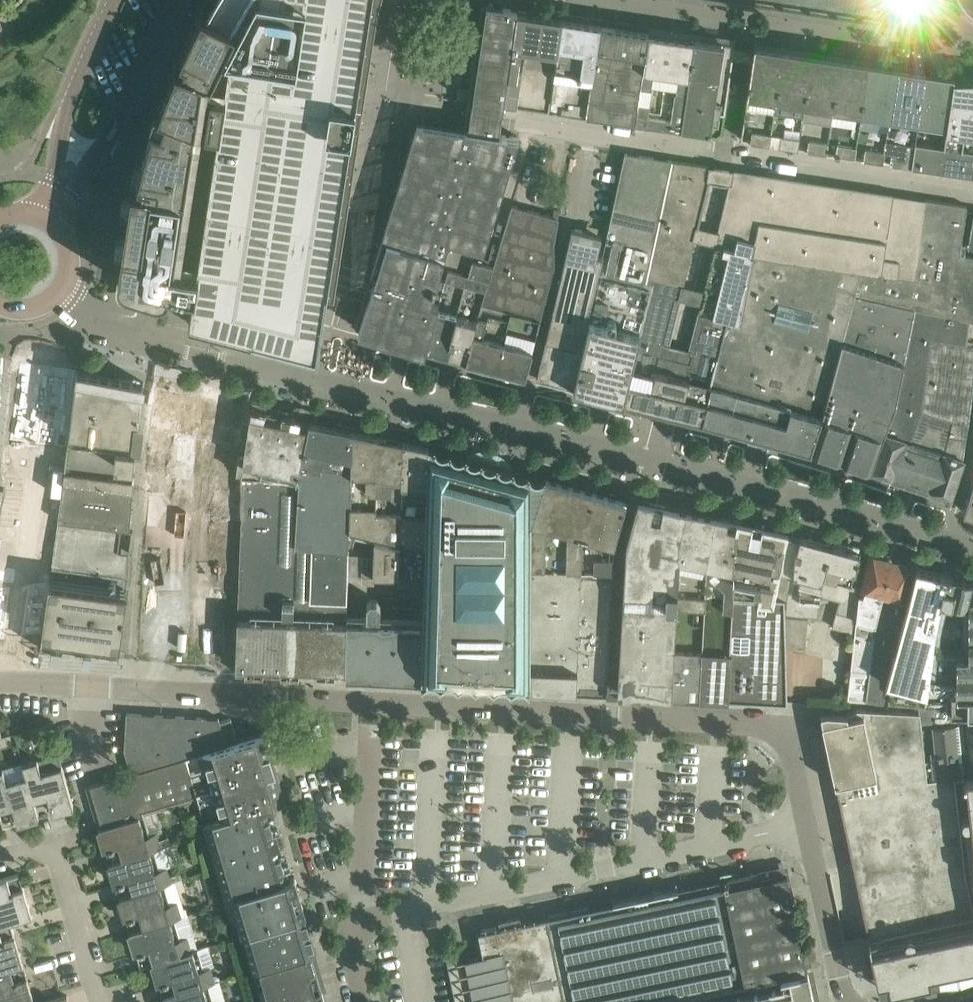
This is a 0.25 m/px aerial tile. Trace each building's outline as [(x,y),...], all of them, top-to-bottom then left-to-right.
[(177,75),(173,86),(169,97),(165,109),(161,121),(156,134),(153,145),(149,159),(146,172),(143,183),(141,195),(138,207),(136,222),(135,228),(127,277),(155,282),(194,288),(189,323),(238,336),(237,339),(304,356),(311,330),(309,330),(318,294),(334,296),(361,125),(378,12),(381,0),(230,0),(223,13),(217,23),(213,32),(205,48),(195,44),(196,42),(192,40),(184,59),(177,75)] [(753,1),(753,2),(756,2),(756,1),(780,5),(780,6),(783,6),(783,5),(807,9),(807,10),(810,10),(810,9),(834,13),(834,14),(837,14),(837,13),(860,17),(860,18),(863,18),(863,17),(887,21),(887,22),(888,22),(889,22),(890,21),(890,20),(897,15),(898,16),(899,14),(900,14),(900,12),(899,12),(901,0),(750,0),(753,1)] [(963,1),(964,3),(967,6),(969,8),(972,10),(972,11),(972,0),(962,0),(963,1)] [(353,324),(393,336),(426,347),(441,299),(432,296),(450,238),(475,247),(484,249),(519,136),(499,133),(501,122),(504,102),(518,10),(481,4),(466,102),(472,103),(469,117),(468,128),(416,120),(371,268),(377,270),(369,295),(363,293),(353,324)] [(548,109),(562,17),(518,10),(504,102),(548,109)] [(587,115),(587,114),(600,23),(562,17),(548,109),(587,115)] [(649,30),(633,28),(600,23),(587,114),(635,121),(649,30)] [(694,37),(649,30),(635,121),(681,128),(694,37)] [(717,134),(722,130),(733,57),(731,57),(724,45),(724,42),(694,37),(681,128),(717,134)] [(741,137),(939,167),(953,76),(952,76),(952,77),(769,49),(754,46),(742,134),(741,134),(741,137)] [(953,76),(939,167),(972,172),(972,76),(953,76)] [(672,160),(625,152),(615,197),(605,240),(602,256),(590,320),(573,387),(620,398),(623,399),(647,307),(653,282),(646,281),(672,160)] [(705,290),(702,289),(698,302),(702,303),(690,348),(686,347),(681,369),(674,367),(666,365),(672,344),(667,343),(675,313),(679,298),(681,298),(685,284),(682,284),(693,238),(696,239),(699,225),(696,225),(707,179),(710,180),(712,166),(672,160),(646,281),(653,282),(647,307),(623,399),(637,402),(664,409),(677,412),(688,415),(702,418),(723,331),(726,318),(741,321),(753,253),(913,278),(921,229),(925,198),(730,168),(728,182),(731,183),(727,199),(719,230),(717,229),(713,243),(716,244),(705,290)] [(810,448),(821,416),(854,294),(886,301),(915,307),(969,319),(972,320),(972,255),(958,253),(967,205),(925,198),(921,229),(913,278),(753,253),(741,321),(726,318),(723,331),(702,418),(740,428),(742,422),(783,434),(781,440),(810,448)] [(488,280),(466,358),(525,374),(554,264),(554,240),(558,216),(512,204),(494,263),(493,263),(488,280)] [(573,227),(558,288),(550,323),(541,358),(537,377),(573,387),(590,320),(602,256),(597,254),(602,234),(573,227)] [(450,238),(432,296),(441,299),(426,347),(446,353),(469,269),(472,257),(475,247),(450,238)] [(472,257),(469,269),(446,353),(466,358),(488,280),(493,263),(472,257)] [(865,392),(886,301),(854,294),(821,416),(810,448),(840,458),(865,392)] [(915,307),(886,301),(865,392),(840,458),(871,469),(884,432),(896,403),(915,307)] [(951,495),(959,472),(962,457),(968,422),(972,383),(972,344),(966,343),(969,319),(915,307),(896,403),(884,432),(871,469),(951,495)] [(12,416),(9,440),(67,447),(77,369),(51,365),(19,361),(19,365),(17,381),(12,416)] [(143,381),(77,369),(67,447),(64,468),(63,480),(57,520),(130,529),(133,489),(135,469),(129,469),(130,462),(134,462),(135,444),(143,381)] [(246,405),(159,387),(158,387),(157,387),(156,387),(155,388),(155,389),(154,390),(149,435),(148,435),(147,436),(147,437),(144,534),(135,658),(236,662),(242,471),(237,471),(246,405)] [(244,452),(240,550),(235,671),(264,672),(264,666),(281,666),(280,673),(296,673),(299,674),(300,667),(316,668),(316,674),(347,675),(350,614),(348,614),(351,548),(311,546),(309,619),(299,619),(290,618),(295,561),(277,559),(280,469),(289,469),(298,469),(298,466),(298,465),(308,419),(300,417),(251,406),(245,452),(244,452)] [(311,546),(351,548),(352,529),(353,428),(319,422),(319,421),(308,419),(298,465),(298,466),(298,469),(294,546),(311,546)] [(378,433),(353,428),(352,529),(378,535),(378,433)] [(404,439),(378,433),(378,535),(375,555),(363,554),(362,582),(375,583),(375,575),(402,575),(403,539),(402,509),(404,457),(404,439)] [(404,439),(404,457),(402,509),(403,539),(402,575),(427,575),(428,544),(432,445),(404,439)] [(545,476),(466,454),(432,445),(428,544),(427,575),(425,608),(421,679),(421,680),(423,681),(509,685),(509,686),(534,688),(532,519),(546,476),(545,476)] [(584,532),(595,490),(546,476),(532,519),(534,688),(576,690),(577,665),(578,642),(580,620),(581,597),(582,574),(584,532)] [(963,510),(972,513),(972,477),(963,510)] [(584,532),(582,574),(612,576),(613,560),(614,542),(626,499),(595,490),(584,532)] [(688,512),(637,502),(626,544),(618,692),(672,695),(674,646),(676,605),(678,557),(688,512)] [(672,695),(698,697),(707,538),(711,517),(688,512),(678,557),(676,605),(674,646),(672,695)] [(707,538),(698,697),(727,698),(733,595),(734,569),(737,522),(711,517),(707,538)] [(727,698),(787,702),(785,644),(787,645),(785,596),(774,594),(776,584),(779,573),(787,532),(737,522),(734,569),(733,595),(727,698)] [(800,534),(787,532),(779,573),(776,584),(774,594),(785,596),(787,645),(793,646),(793,649),(804,651),(807,615),(817,615),(818,593),(824,595),(822,579),(829,550),(831,542),(805,536),(800,534)] [(831,542),(829,550),(822,579),(824,593),(824,595),(839,599),(832,626),(854,632),(858,593),(857,592),(855,589),(857,584),(851,583),(860,550),(831,542)] [(42,634),(43,625),(49,580),(51,566),(54,545),(46,544),(41,579),(0,587),(0,640),(42,634)] [(847,696),(867,698),(871,661),(875,624),(882,595),(890,565),(892,558),(870,553),(861,588),(859,587),(858,593),(854,632),(847,696)] [(913,563),(892,558),(890,565),(882,595),(875,624),(871,661),(867,698),(882,701),(886,683),(886,679),(898,638),(908,599),(905,598),(913,563)] [(898,638),(886,679),(892,680),(889,702),(925,703),(927,690),(939,596),(940,594),(944,578),(945,571),(917,564),(912,584),(908,599),(898,638)] [(944,578),(939,596),(927,690),(967,692),(968,693),(972,693),(972,578),(945,571),(944,578)] [(582,574),(581,597),(611,599),(612,576),(582,574)] [(128,591),(80,584),(49,580),(43,625),(42,634),(121,644),(128,591)] [(581,597),(580,620),(610,622),(611,599),(581,597)] [(350,614),(347,675),(421,679),(425,608),(382,606),(382,603),(378,599),(372,599),(368,602),(368,615),(350,614)] [(580,620),(578,642),(608,644),(610,622),(580,620)] [(578,642),(577,665),(607,667),(608,644),(578,642)] [(83,656),(91,656),(92,647),(85,646),(83,656)] [(577,665),(576,690),(606,691),(607,667),(577,665)] [(968,693),(967,692),(927,690),(925,703),(924,710),(929,711),(928,722),(949,720),(950,712),(972,713),(972,693),(968,693)] [(820,713),(835,783),(836,783),(869,937),(868,938),(877,979),(879,988),(972,968),(972,773),(926,779),(924,760),(919,712),(887,710),(856,707),(840,709),(820,713)] [(131,772),(172,760),(226,744),(220,721),(219,717),(159,713),(127,712),(124,749),(131,772)] [(226,744),(237,741),(231,717),(220,721),(226,744)] [(935,750),(930,750),(931,759),(924,760),(926,779),(972,773),(972,721),(932,725),(935,750)] [(224,894),(288,875),(267,803),(285,798),(265,732),(249,737),(237,741),(226,744),(172,760),(131,772),(87,785),(99,827),(138,815),(197,798),(224,894)] [(41,771),(37,758),(22,763),(26,775),(34,800),(47,796),(49,803),(47,803),(49,808),(50,807),(51,811),(73,805),(62,765),(41,771)] [(0,769),(0,810),(13,806),(15,813),(13,813),(14,818),(16,817),(17,821),(39,815),(34,800),(26,775),(6,781),(3,768),(0,769)] [(110,849),(115,848),(114,845),(118,844),(122,857),(149,850),(162,847),(157,831),(144,835),(138,815),(99,827),(105,848),(109,847),(110,849)] [(120,884),(125,882),(124,880),(129,879),(132,891),(159,884),(159,885),(171,881),(167,866),(154,869),(149,850),(122,857),(109,861),(115,883),(119,881),(120,884)] [(807,969),(787,872),(759,878),(757,871),(477,930),(482,953),(464,956),(474,1001),(814,1001),(807,969)] [(7,923),(11,922),(32,915),(20,872),(16,874),(0,878),(0,924),(7,923)] [(294,874),(288,875),(224,894),(231,916),(237,915),(241,929),(305,910),(294,874)] [(130,918),(135,917),(135,914),(139,913),(143,926),(169,919),(170,920),(181,916),(177,900),(165,904),(159,885),(159,884),(132,891),(119,895),(126,917),(129,916),(130,918)] [(305,910),(241,929),(252,967),(262,1001),(267,1001),(316,988),(321,986),(310,951),(316,949),(305,910)] [(140,953),(145,951),(145,949),(149,948),(153,961),(190,950),(186,935),(175,938),(170,920),(169,919),(143,926),(129,930),(136,952),(140,950),(140,953)] [(19,964),(23,963),(11,922),(7,923),(0,924),(0,970),(19,964)] [(164,983),(169,982),(168,980),(172,978),(176,991),(203,983),(204,984),(215,981),(210,965),(199,969),(193,950),(190,951),(190,950),(153,961),(159,982),(163,981),(164,983)] [(19,964),(0,970),(0,1001),(34,1001),(23,963),(19,964)] [(204,984),(203,983),(176,991),(163,995),(165,1001),(209,1001),(204,984)] [(316,988),(267,1001),(325,1001),(321,986),(316,988)]
